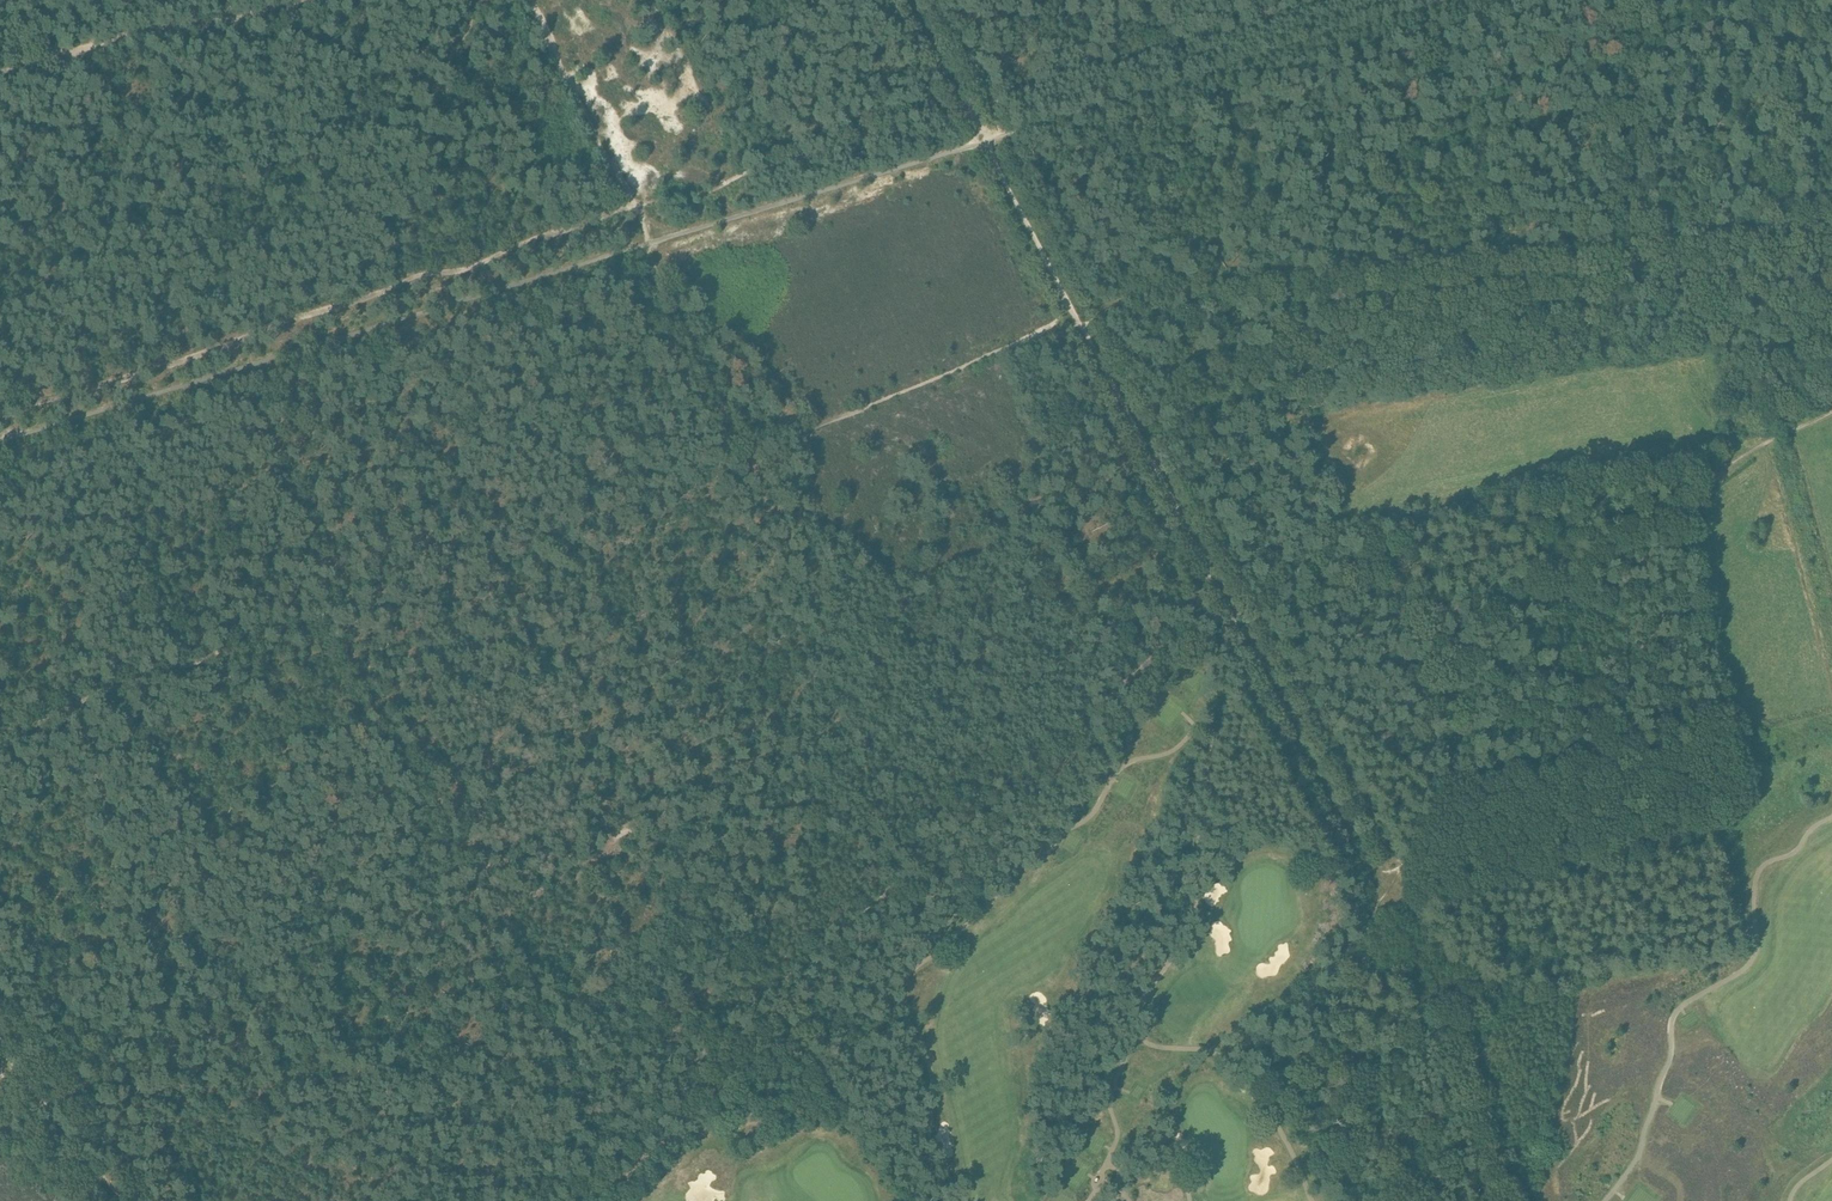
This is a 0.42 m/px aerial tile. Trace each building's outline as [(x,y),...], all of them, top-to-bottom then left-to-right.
[(1113,1188),(1106,1191),(1110,1198),(1117,1195),(1113,1188)]
